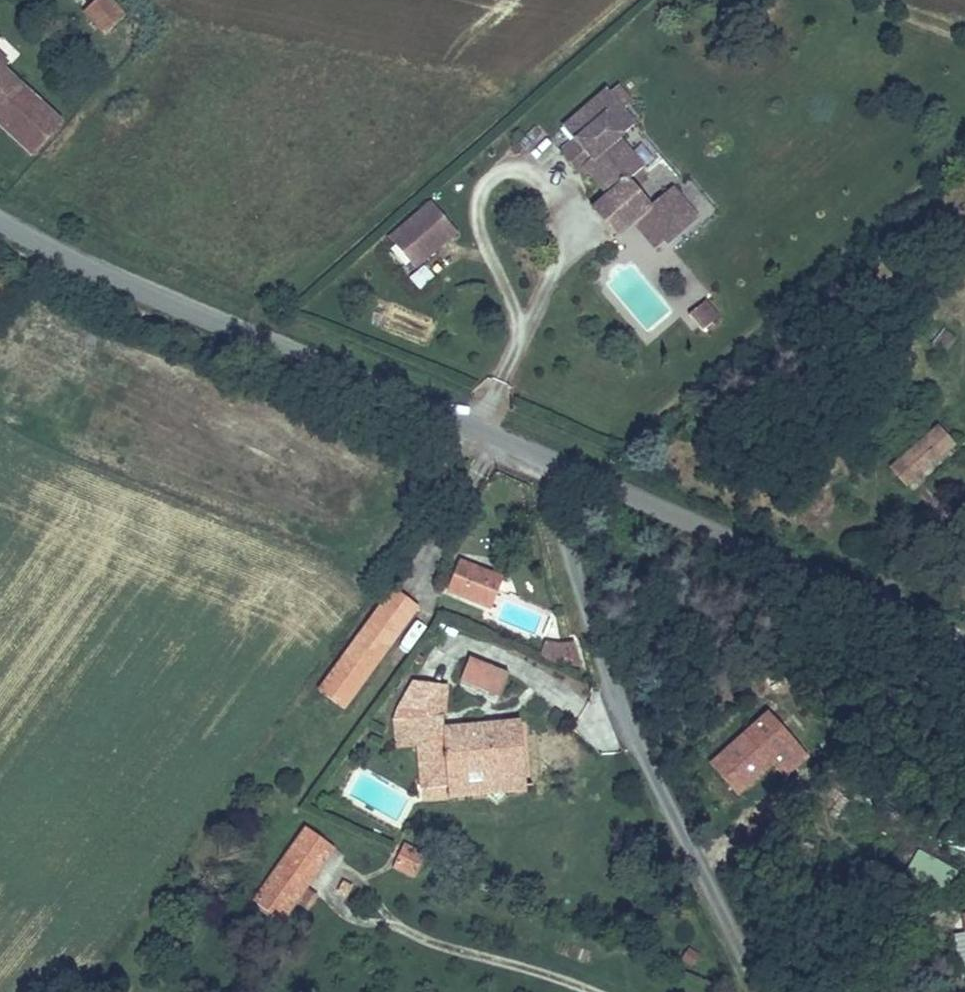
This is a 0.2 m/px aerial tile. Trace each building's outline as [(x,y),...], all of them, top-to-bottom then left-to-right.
[(83,10),(103,33),(125,13),(113,0),(95,0),(83,10)] [(8,62),(0,54),(0,124),(32,90),(6,65),(8,62)] [(605,94),(564,128),(575,142),(589,160),(579,168),(603,198),(621,184),(637,172),(614,142),(631,128),(620,113),(630,105),(617,89),(607,97),(605,94)] [(0,124),(0,127),(34,157),(66,122),(32,90),(0,124)] [(589,160),(575,142),(559,154),(574,173),(579,168),(589,160)] [(603,198),(587,211),(608,238),(637,217),(642,212),(621,184),(603,198)] [(642,212),(637,217),(660,247),(689,225),(666,194),(642,212)] [(431,205),(392,239),(416,267),(456,234),(431,205)] [(407,276),(414,291),(432,282),(425,267),(407,276)] [(703,302),(684,318),(700,335),(718,319),(703,302)] [(935,430),(888,471),(906,492),(953,451),(935,430)] [(458,562),(445,592),(487,610),(500,579),(458,562)] [(317,692),(342,712),(417,611),(392,591),(317,692)] [(546,663),(571,666),(573,650),(549,646),(546,663)] [(468,660),(458,684),(498,700),(507,677),(468,660)] [(390,723),(441,718),(445,689),(410,684),(390,723)] [(710,764),(738,795),(771,766),(782,778),(805,758),(767,715),(710,764)] [(446,787),(447,800),(525,793),(520,723),(442,730),(441,718),(390,723),(392,750),(414,748),(418,789),(446,787)] [(283,920),(334,851),(306,831),(256,900),(283,920)] [(961,914),(964,933),(954,935),(959,972),(964,971),(964,914),(961,914)]
